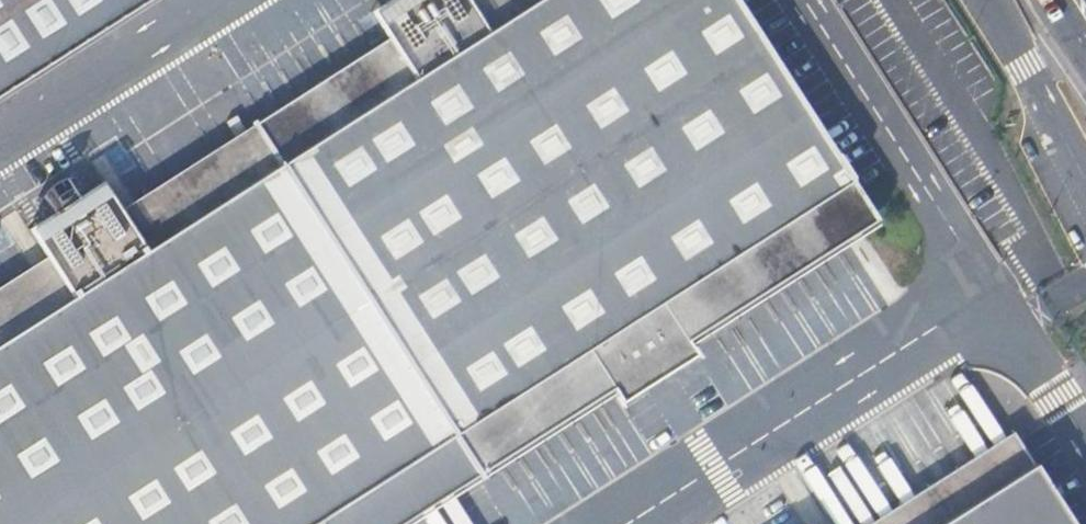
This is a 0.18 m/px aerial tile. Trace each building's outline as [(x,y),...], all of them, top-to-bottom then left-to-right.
[(262,141),(239,156),(165,203),(131,225),(112,195),(96,206),(85,190),(75,196),(52,210),(43,216),(54,233),(38,243),(58,272),(14,300),(0,308),(0,523),(359,523),(534,412),(600,370),(609,384),(619,400),(693,353),(674,323),(749,275),(822,228),(865,201),(736,0),(484,0),(472,7),(467,0),(386,0),(385,1),(395,18),(379,28),(397,56),(380,68),(272,135),(262,141)] [(140,0),(0,0),(0,89),(140,0)] [(368,11),(379,28),(395,18),(385,1),(368,11)] [(263,122),(272,135),(380,68),(370,53),(263,122)] [(155,187),(165,203),(239,156),(229,140),(155,187)] [(40,190),(52,210),(75,196),(63,176),(55,177),(49,179),(44,184),(40,190)] [(100,179),(85,190),(96,206),(112,195),(100,179)] [(43,216),(28,226),(38,243),(54,233),(43,216)] [(822,228),(749,275),(758,289),(831,243),(822,228)] [(14,300),(22,294),(13,280),(0,289),(0,308),(14,300)] [(600,370),(534,412),(550,422),(609,384),(600,370)] [(1017,441),(889,523),(1071,523),(1017,441)]
